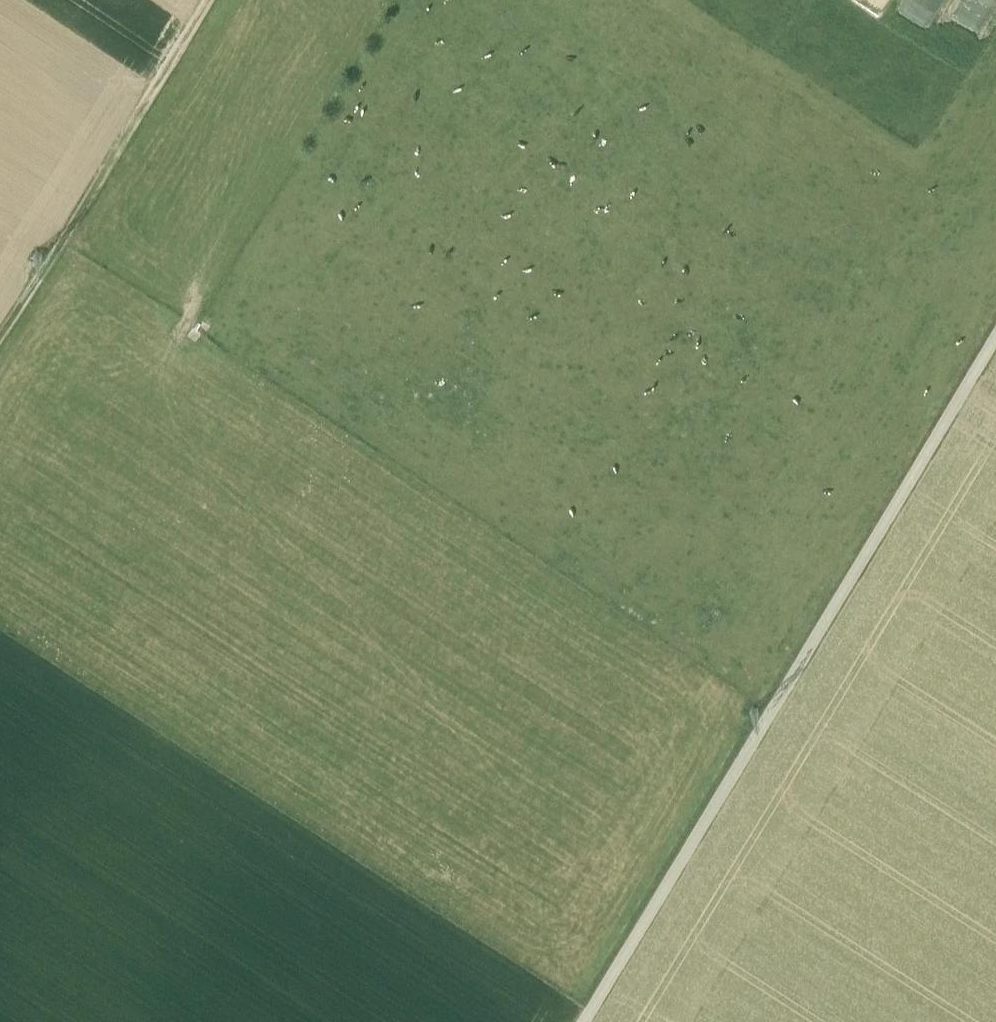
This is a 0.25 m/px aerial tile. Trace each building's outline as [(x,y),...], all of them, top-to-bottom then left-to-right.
[(882,12),(889,0),(862,0),(882,12)]
